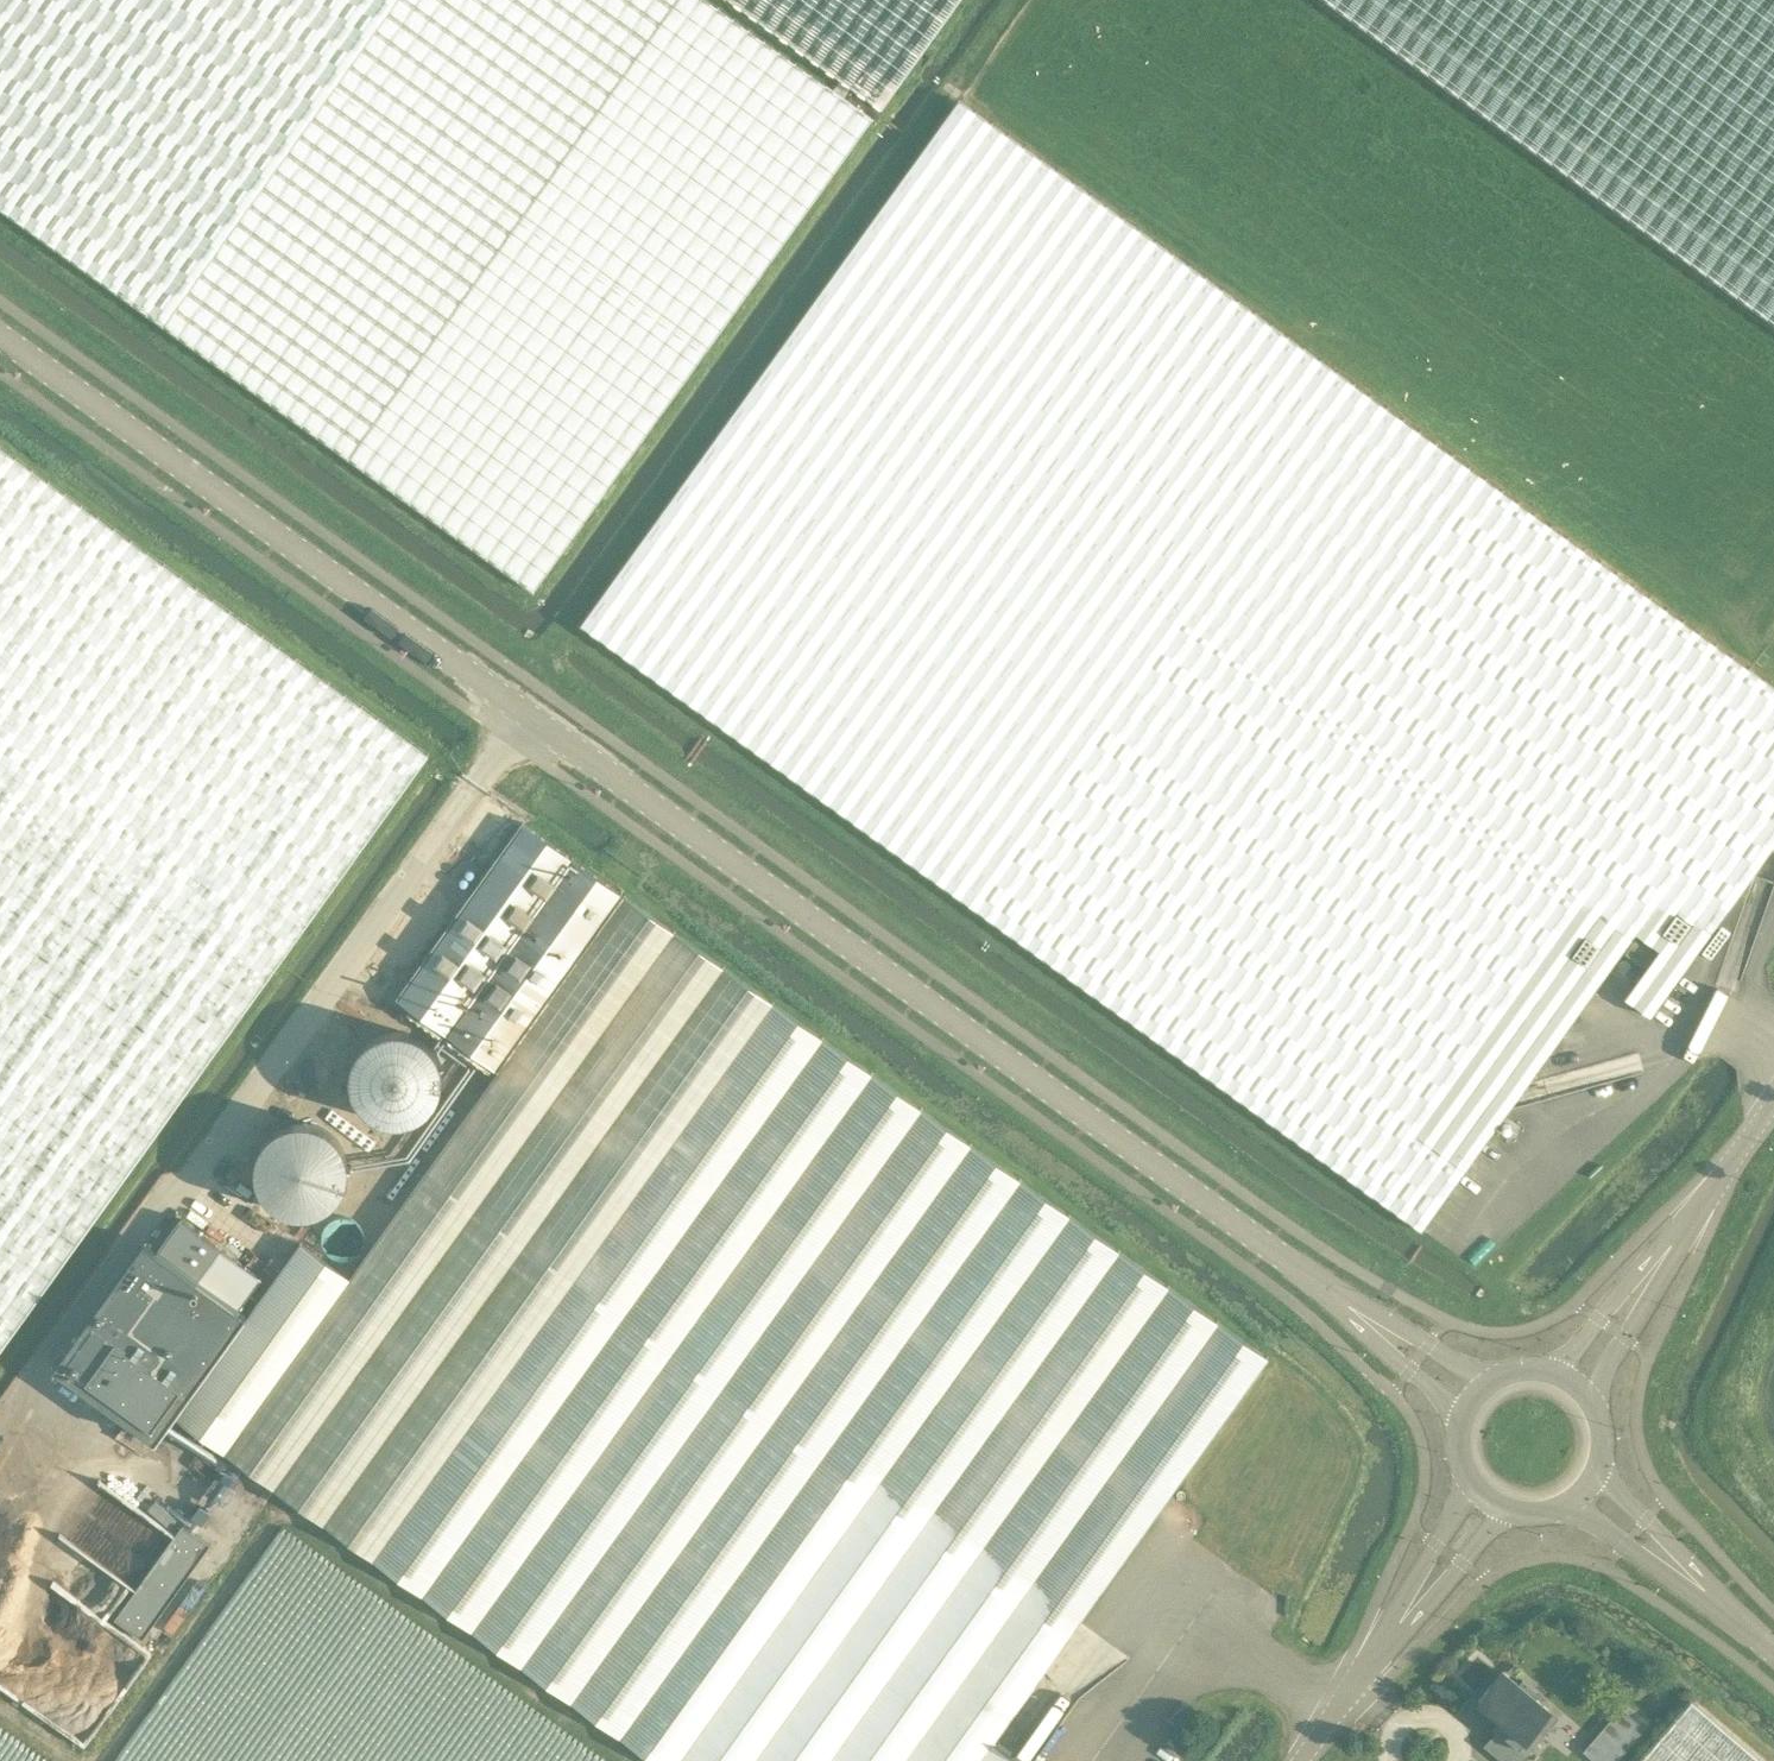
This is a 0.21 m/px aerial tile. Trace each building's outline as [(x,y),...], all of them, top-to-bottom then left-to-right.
[(535,590),(873,118),(850,103),(707,0),(0,0),(0,207),(535,590)] [(880,109),(958,0),(729,0),(880,109)] [(1773,321),(1773,0),(1328,0),(1773,321)] [(1771,847),(1773,843),(1773,686),(958,100),(581,625),(1422,1229),(1635,932),(1658,949),(1624,997),(1650,1015),(1753,872),(1773,879),(1773,849),(1771,847)] [(37,1300),(204,1066),(428,755),(0,448),(0,1351),(37,1300)] [(510,813),(486,796),(461,832),(485,849),(510,813)] [(396,998),(496,1070),(623,895),(522,822),(396,998)] [(496,1070),(349,1278),(300,1242),(174,1416),(468,1627),(467,1628),(652,1760),(1021,1760),(993,1741),(1155,1514),(1172,1491),(1267,1358),(623,895),(496,1070)] [(437,1101),(436,1092),(433,1084),(429,1076),(425,1070),(418,1063),(409,1058),(402,1055),(393,1054),(385,1054),(375,1056),(367,1059),(357,1067),(351,1074),(346,1082),(344,1090),(343,1100),(344,1110),(346,1119),(351,1127),(356,1134),(362,1139),(370,1143),(378,1146),(388,1148),(395,1147),(405,1145),(413,1141),(421,1135),(428,1128),(432,1120),(435,1111),(437,1101)] [(337,1118),(262,1127),(272,1212),(347,1203),(337,1118)] [(179,1218),(158,1248),(240,1307),(261,1278),(179,1218)] [(158,1248),(142,1237),(50,1365),(154,1440),(246,1312),(240,1307),(158,1248)] [(210,1480),(182,1460),(174,1471),(126,1436),(92,1482),(140,1517),(133,1527),(161,1548),(210,1480)] [(81,1604),(66,1621),(97,1648),(112,1632),(81,1604)] [(1497,1729),(1483,1745),(1502,1760),(1522,1760),(1542,1737),(1534,1729),(1550,1710),(1502,1670),(1478,1699),(1500,1717),(1493,1726),(1497,1729)] [(1691,1700),(1638,1760),(1762,1760),(1691,1700)] [(1584,1749),(1598,1760),(1617,1760),(1648,1725),(1622,1704),(1584,1749)]
